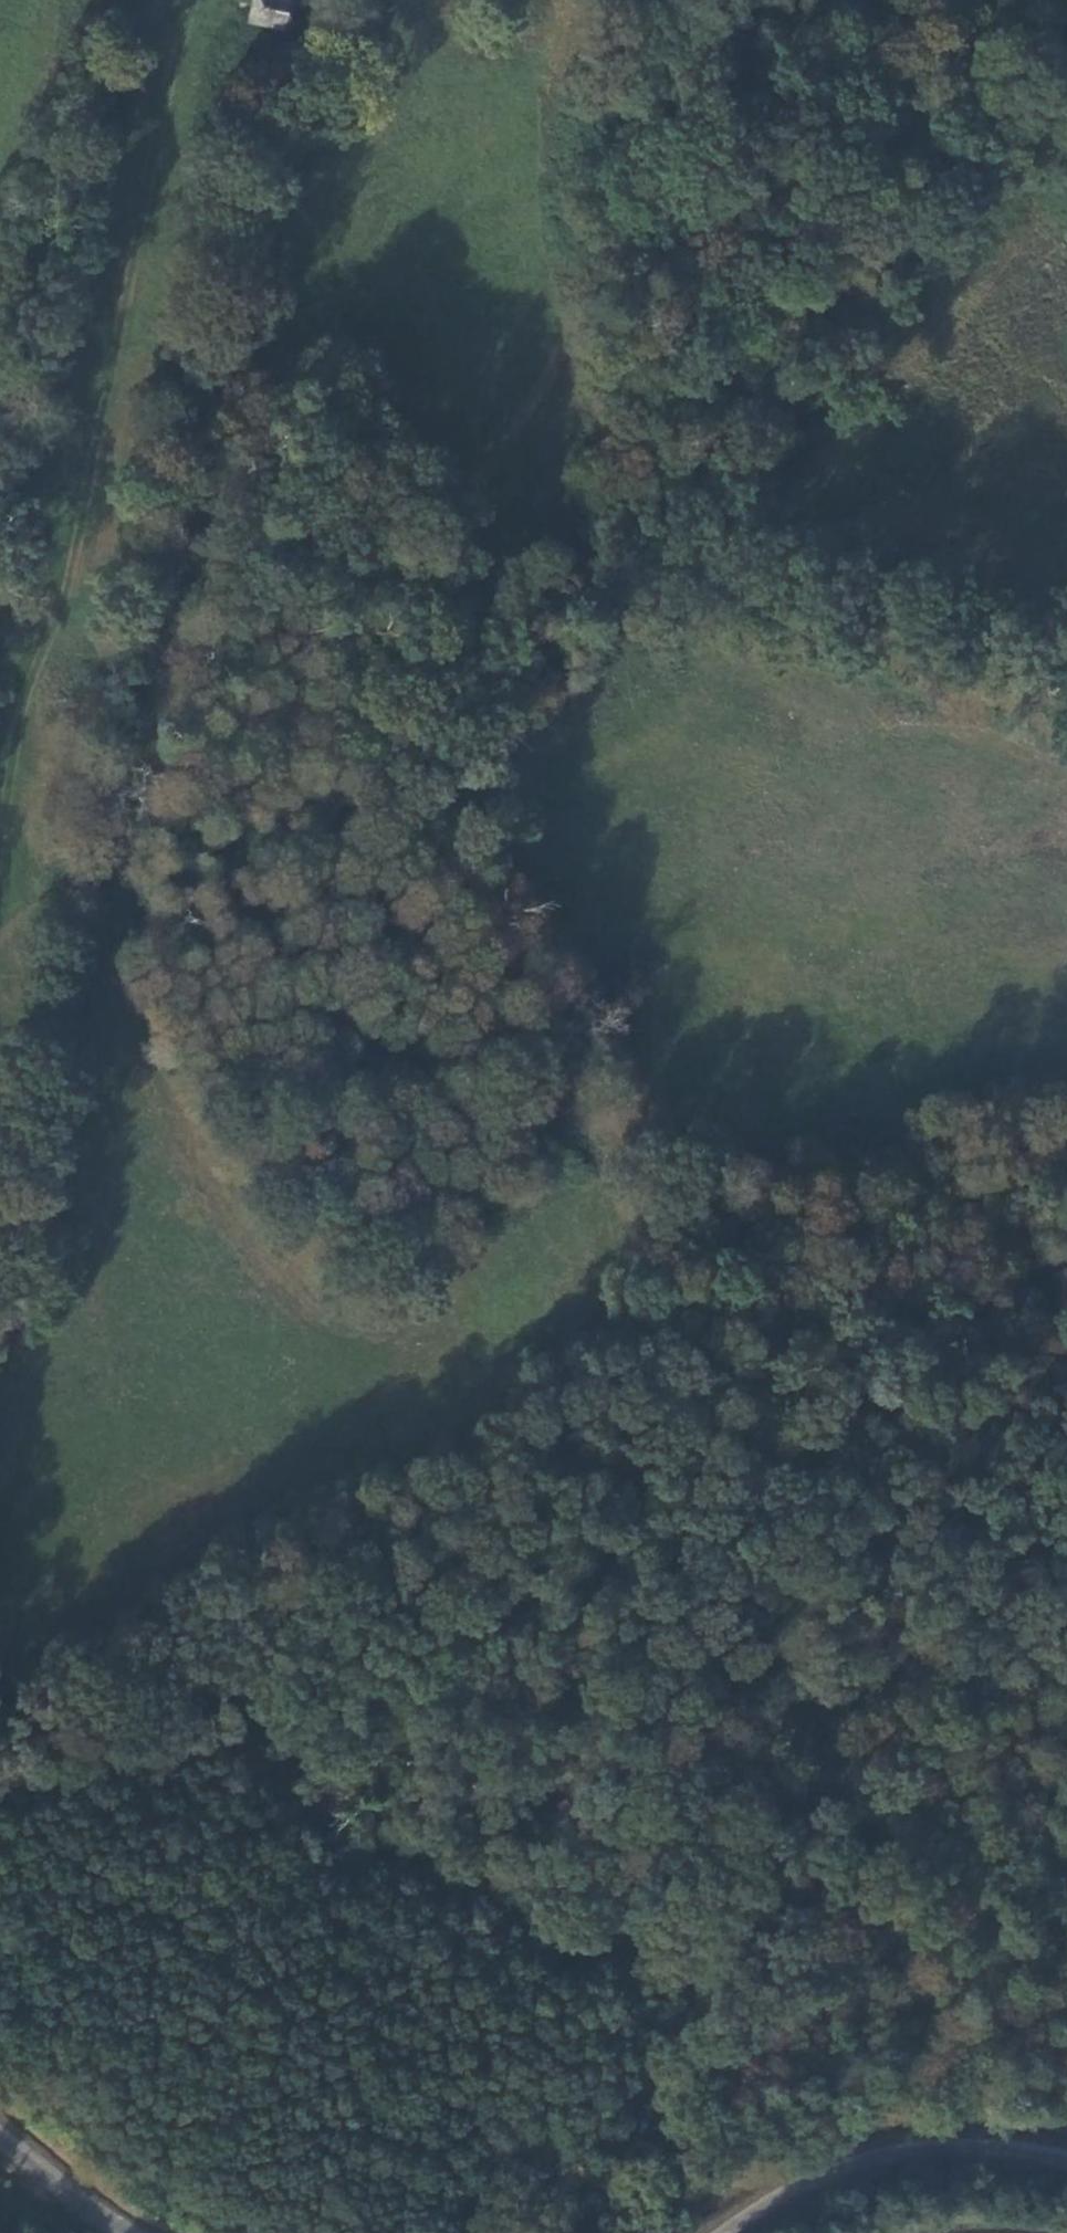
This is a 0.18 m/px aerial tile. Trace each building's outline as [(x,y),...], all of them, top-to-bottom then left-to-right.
[(263,21),(285,25),(294,21),(298,5),(294,0),(254,0),(250,16),(263,21)]
